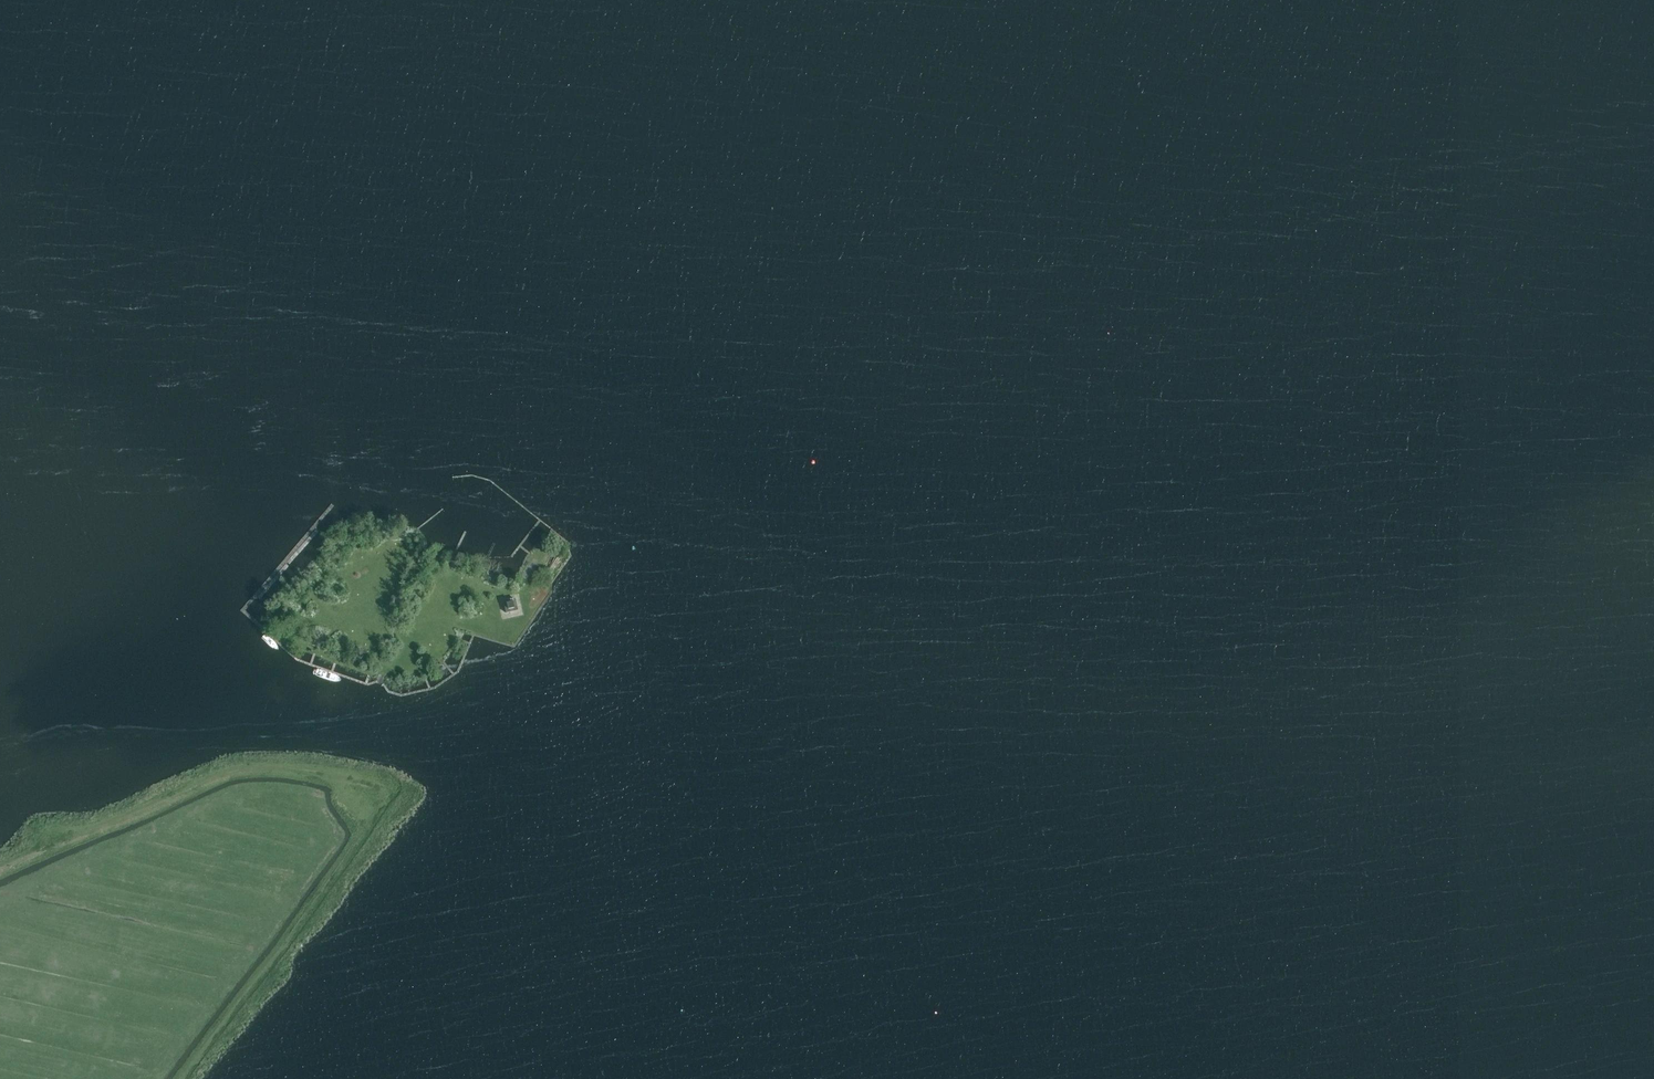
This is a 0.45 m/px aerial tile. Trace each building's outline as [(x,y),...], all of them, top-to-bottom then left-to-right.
[(518,609),(516,599),(504,602),(507,612),(518,609)]
